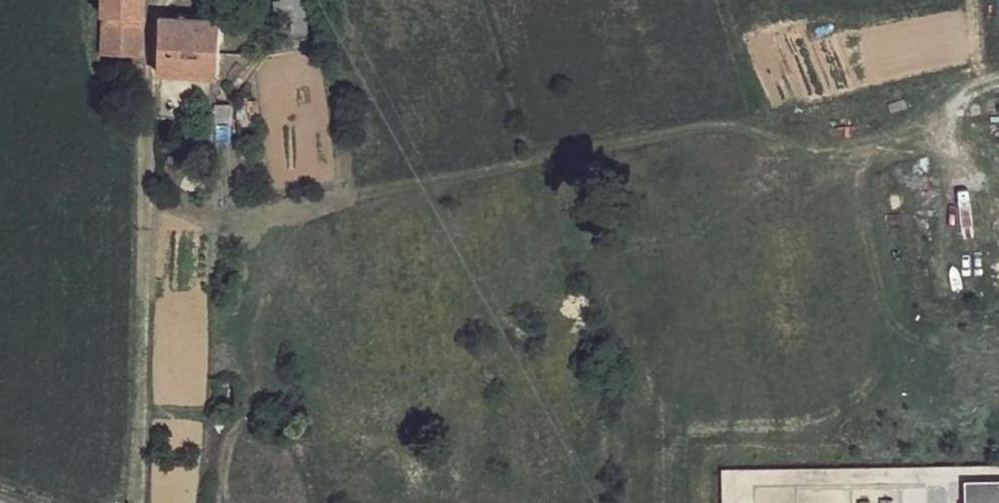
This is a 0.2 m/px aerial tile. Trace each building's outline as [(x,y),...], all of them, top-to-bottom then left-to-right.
[(105,57),(146,57),(146,0),(107,0),(105,57)] [(274,1),(279,21),(306,20),(305,0),(277,0),(274,1)] [(178,16),(163,14),(162,70),(220,71),(221,49),(224,16),(190,18),(192,11),(179,11),(178,16)] [(261,101),(241,100),(241,111),(262,110),(261,101)] [(966,481),(966,502),(998,502),(998,480),(966,481)]
